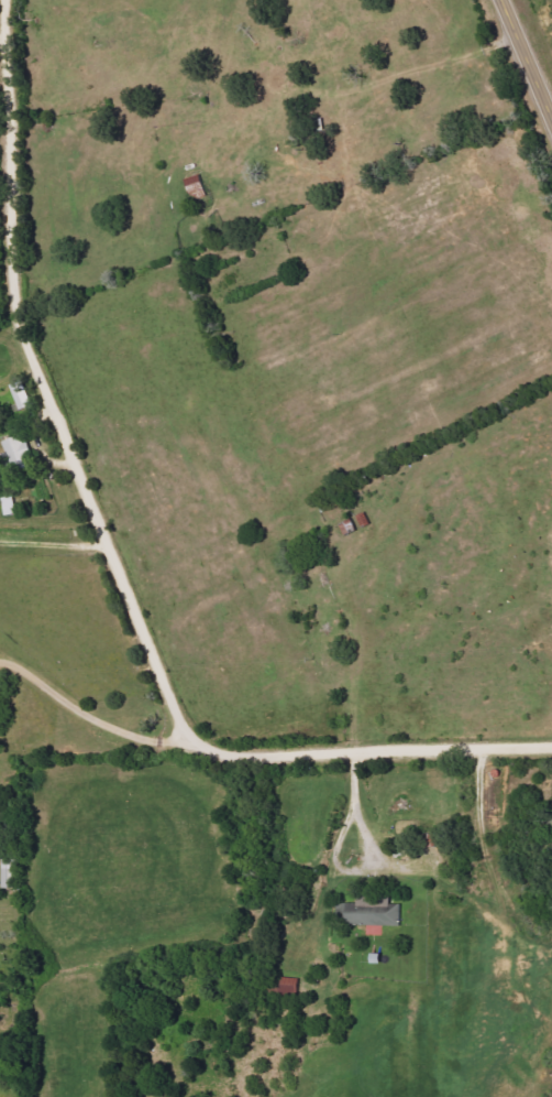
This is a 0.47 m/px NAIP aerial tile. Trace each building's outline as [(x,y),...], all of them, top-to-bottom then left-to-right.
[(21,409),(33,406),(26,381),(14,384),(21,409)] [(3,441),(7,452),(1,454),(7,475),(34,466),(24,435),(3,441)] [(17,513),(14,495),(2,497),(5,515),(17,513)] [(2,888),(17,888),(18,859),(3,859),(2,888)] [(392,896),(359,895),(359,904),(337,903),(337,924),(401,926),(402,904),(392,904),(392,896)]
